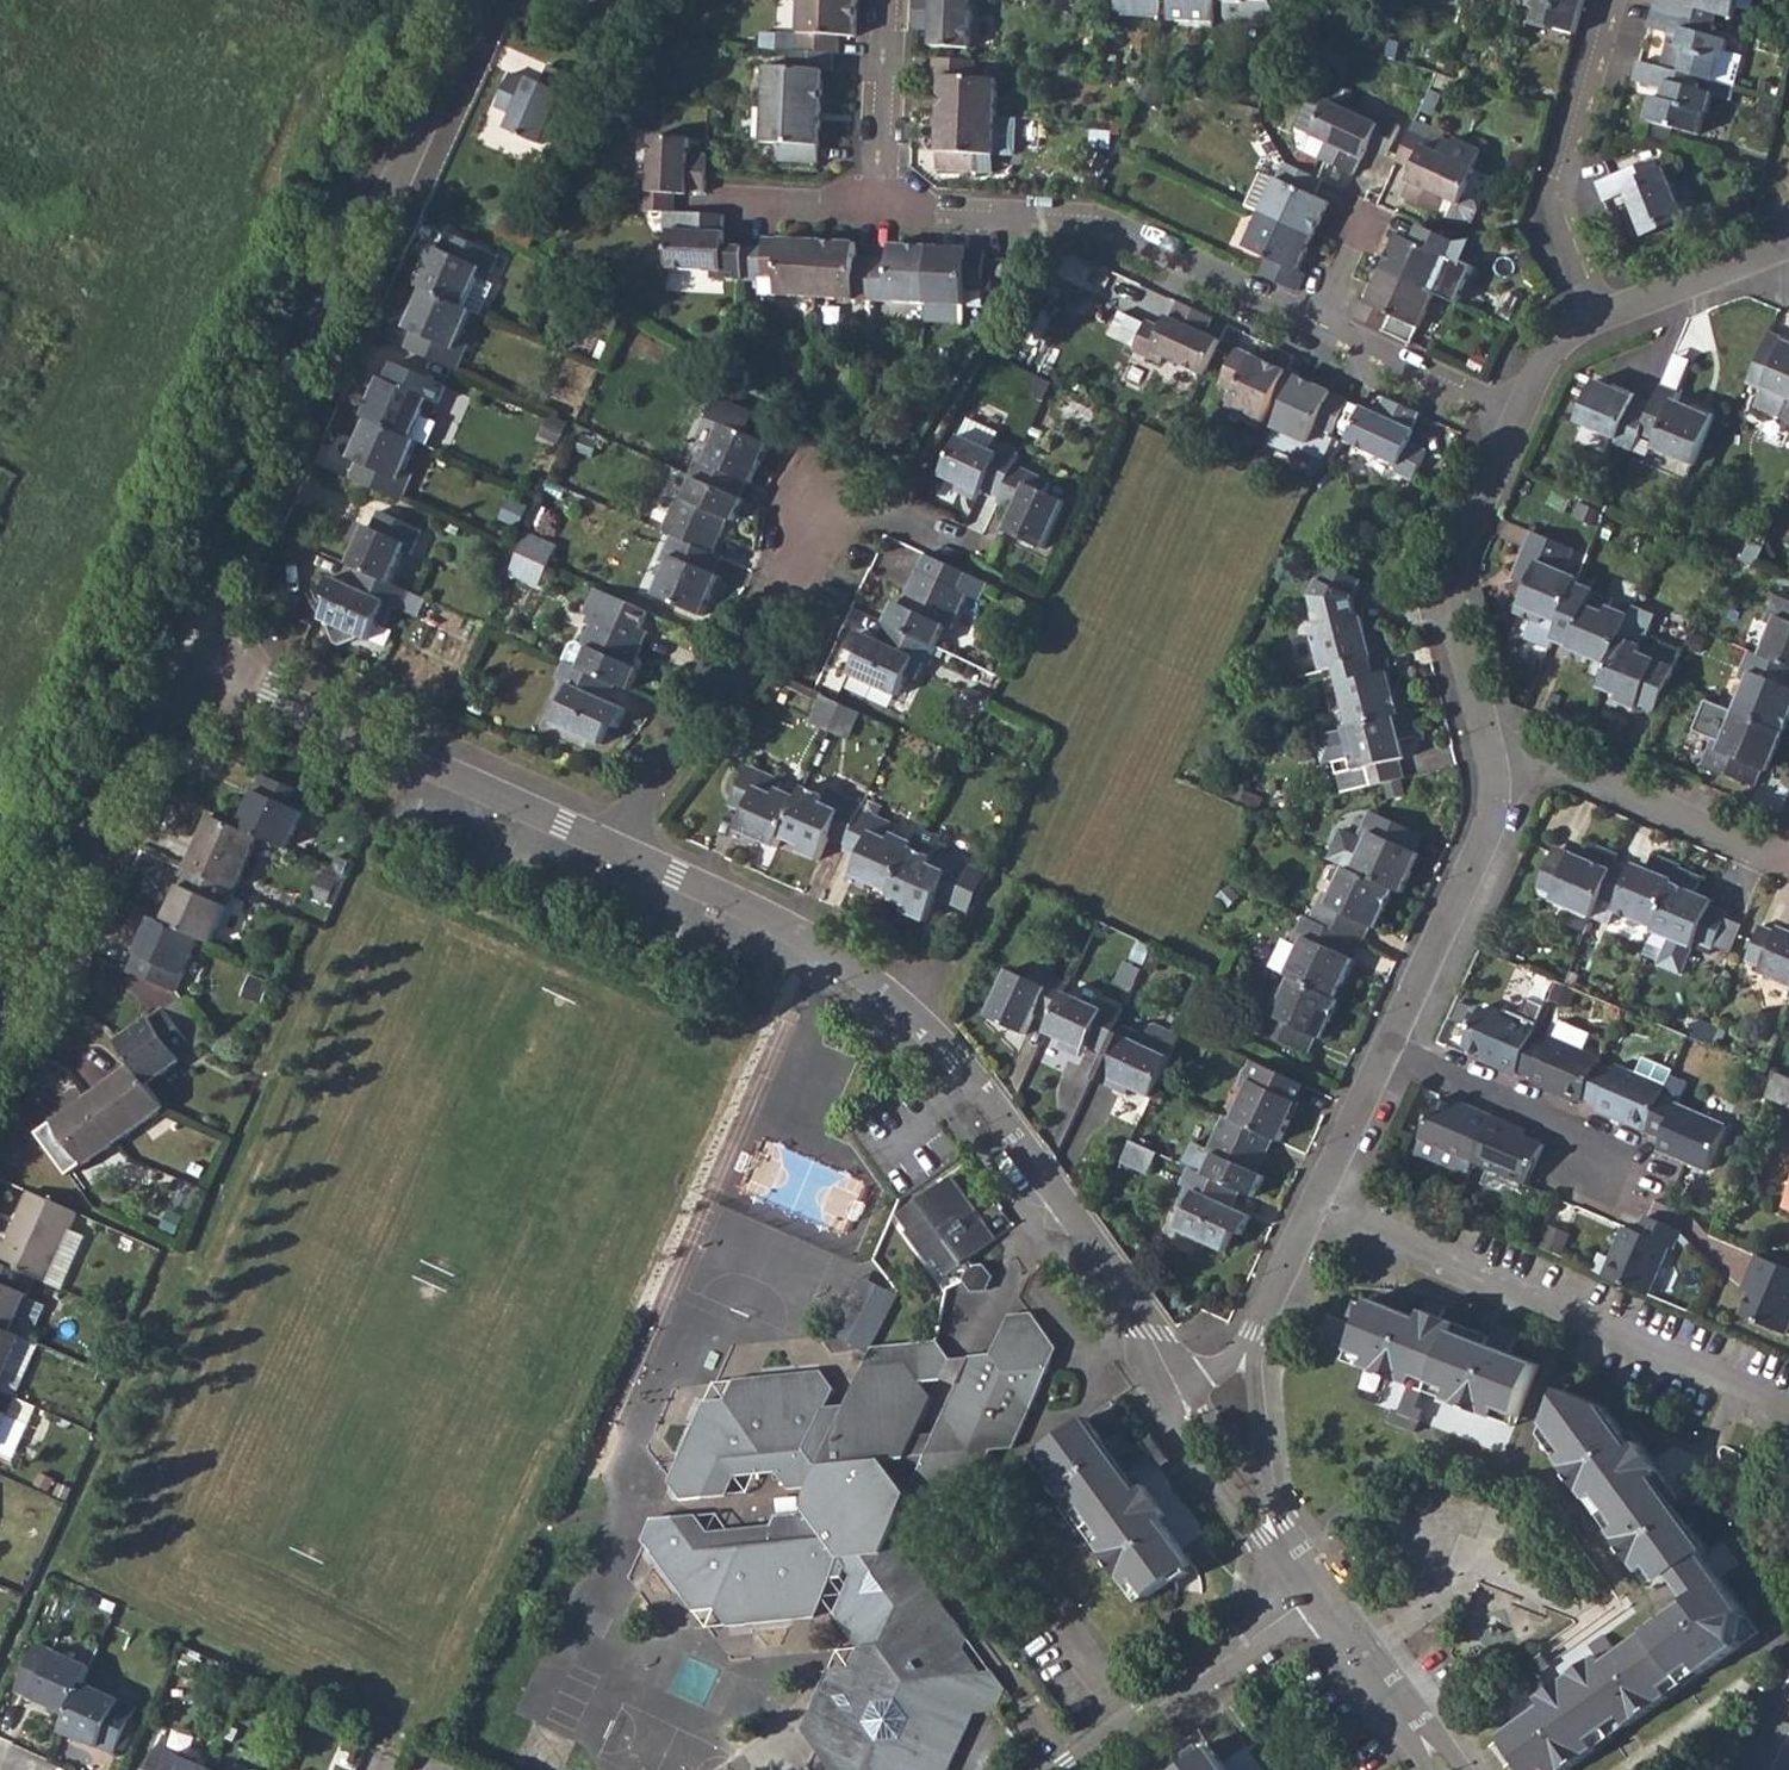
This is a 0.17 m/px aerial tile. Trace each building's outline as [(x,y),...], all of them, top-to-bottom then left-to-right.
[(859,37),(860,0),(804,0),(802,50),(837,52),(843,52),(844,37),(859,37)] [(920,30),(937,31),(936,48),(975,49),(978,7),(978,0),(921,0),(920,30)] [(1161,12),(1162,0),(1120,0),(1120,7),(1126,13),(1161,12)] [(1216,0),(1172,0),(1171,18),(1216,20),(1216,0)] [(1226,0),(1226,16),(1231,22),(1283,25),(1291,1),(1283,0),(1246,0),(1246,1),(1226,0)] [(1577,31),(1586,0),(1529,0),(1528,3),(1537,7),(1533,24),(1552,29),(1553,25),(1577,31)] [(1654,7),(1716,24),(1718,16),(1734,18),(1737,6),(1751,11),(1754,0),(1656,0),(1654,7)] [(1669,42),(1663,66),(1700,77),(1715,80),(1721,58),(1726,59),(1729,50),(1731,40),(1713,33),(1716,24),(1654,7),(1649,26),(1682,36),(1679,44),(1669,42)] [(836,72),(837,52),(802,50),(796,50),(795,69),(769,68),(768,105),(824,107),(825,71),(836,72)] [(1715,80),(1736,86),(1745,55),(1729,50),(1726,59),(1721,58),(1715,80)] [(977,79),(977,60),(936,58),(935,77),(944,77),(942,114),(998,117),(999,81),(977,79)] [(1698,87),(1700,77),(1663,66),(1639,60),(1634,78),(1667,87),(1664,98),(1655,94),(1648,119),(1701,133),(1706,112),(1708,112),(1714,92),(1698,87)] [(543,146),(560,106),(565,95),(574,99),(582,79),(552,67),(543,86),(514,74),(499,109),(514,116),(509,131),(543,146)] [(1450,75),(1440,72),(1437,86),(1454,91),(1458,77),(1450,75)] [(1140,101),(1158,108),(1166,92),(1148,83),(1140,101)] [(560,106),(569,110),(574,99),(565,95),(560,106)] [(1318,131),(1331,104),(1314,96),(1300,129),(1304,149),(1324,158),(1333,137),(1318,131)] [(1388,156),(1403,125),(1375,113),(1372,120),(1332,102),(1331,104),(1318,131),(1333,137),(1324,158),(1357,173),(1370,148),(1388,156)] [(821,163),(824,107),(768,105),(767,143),(780,144),(780,160),(821,163)] [(998,117),(942,114),(940,168),(980,171),(982,156),(996,157),(996,153),(1015,154),(1017,117),(998,117)] [(1424,127),(1417,123),(1400,161),(1418,169),(1406,196),(1441,212),(1450,192),(1464,199),(1465,196),(1478,169),(1475,167),(1483,149),(1458,139),(1457,141),(1450,157),(1438,151),(1444,136),(1446,133),(1425,124),(1424,127)] [(653,193),(645,193),(645,211),(669,212),(677,213),(678,190),(710,191),(711,176),(712,154),(694,154),(694,138),(656,135),(653,181),(653,193)] [(1444,136),(1438,151),(1450,157),(1457,141),(1444,136)] [(982,156),(980,171),(996,172),(996,157),(982,156)] [(1656,159),(1613,175),(1597,181),(1605,201),(1630,192),(1646,232),(1685,218),(1668,167),(1661,170),(1656,159)] [(1317,195),(1324,180),(1288,162),(1280,177),(1264,212),(1315,235),(1330,202),(1317,195)] [(1248,204),(1264,212),(1280,177),(1264,169),(1248,204)] [(1450,192),(1441,212),(1462,222),(1476,218),(1481,208),(1478,201),(1465,196),(1464,199),(1450,192)] [(653,232),(651,268),(693,271),(706,271),(706,279),(726,281),(728,246),(707,246),(709,215),(677,213),(669,212),(646,212),(646,232),(653,232)] [(1301,266),(1315,235),(1264,212),(1248,244),(1270,255),(1262,272),(1300,288),(1308,270),(1301,266)] [(1436,293),(1459,243),(1421,225),(1415,240),(1401,234),(1385,270),(1436,293)] [(430,264),(419,286),(427,289),(468,307),(482,278),(491,281),(503,255),(450,233),(442,249),(435,266),(430,264)] [(763,248),(746,247),(746,276),(763,277),(763,279),(781,281),(781,296),(818,298),(821,241),(764,239),(763,248)] [(818,298),(872,300),(873,259),(856,258),(857,242),(821,241),(818,298)] [(872,300),(928,303),(931,246),(892,245),(892,259),(873,259),(872,300)] [(967,289),(984,289),(986,258),(986,249),(931,246),(928,303),(966,305),(967,289)] [(430,264),(435,266),(442,249),(437,247),(430,264)] [(1421,326),(1436,293),(1385,270),(1371,300),(1362,295),(1354,314),(1392,332),(1399,317),(1421,326)] [(693,279),(706,279),(706,271),(693,271),(693,279)] [(476,311),(485,314),(499,284),(491,281),(482,278),(468,307),(476,311)] [(464,340),(476,311),(468,307),(427,289),(416,312),(421,314),(415,330),(407,349),(458,371),(471,344),(464,340)] [(966,305),(983,306),(984,289),(967,289),(966,305)] [(1111,360),(1127,366),(1130,360),(1143,365),(1181,383),(1196,348),(1182,340),(1189,325),(1155,310),(1142,337),(1124,330),(1111,360)] [(410,328),(415,330),(421,314),(416,312),(410,328)] [(1785,338),(1771,333),(1748,384),(1764,391),(1765,388),(1784,341),(1785,338)] [(1784,341),(1765,388),(1788,399),(1788,343),(1784,341)] [(1230,405),(1264,420),(1288,370),(1236,348),(1218,386),(1235,393),(1230,405)] [(1127,366),(1139,372),(1143,365),(1130,360),(1127,366)] [(375,396),(366,417),(371,420),(415,439),(428,411),(437,413),(449,388),(396,365),(389,381),(383,399),(375,396)] [(1350,399),(1298,376),(1275,426),(1309,441),(1314,429),(1332,437),(1350,399)] [(375,396),(383,399),(389,381),(383,379),(375,396)] [(1617,442),(1633,451),(1642,431),(1654,403),(1598,380),(1580,422),(1618,438),(1617,442)] [(1681,391),(1662,384),(1654,403),(1642,431),(1660,439),(1663,432),(1703,447),(1724,398),(1685,383),(1681,391)] [(1788,415),(1788,399),(1765,388),(1764,391),(1759,402),(1788,415)] [(1408,441),(1421,412),(1388,397),(1381,413),(1364,407),(1351,436),(1346,442),(1390,461),(1402,465),(1398,473),(1413,480),(1428,450),(1408,441)] [(702,448),(692,474),(696,475),(742,496),(750,480),(756,463),(762,466),(771,444),(751,435),(760,415),(722,398),(712,417),(724,422),(710,451),(702,448)] [(406,470),(419,440),(415,439),(371,420),(361,441),(366,445),(359,461),(352,479),(403,501),(414,474),(406,470)] [(850,420),(849,438),(860,438),(861,420),(850,420)] [(962,438),(992,451),(996,444),(999,432),(969,420),(962,438)] [(984,491),(1000,497),(1002,494),(1016,464),(1020,454),(996,444),(992,451),(962,438),(944,478),(962,486),(982,495),(984,491)] [(353,459),(359,461),(366,445),(361,441),(353,459)] [(1386,469),(1398,473),(1402,465),(1390,461),(1386,469)] [(750,480),(754,482),(762,466),(756,463),(750,480)] [(1052,481),(1016,464),(1002,494),(1017,502),(1013,508),(1005,528),(1043,547),(1064,501),(1046,491),(1052,481)] [(738,521),(748,497),(742,496),(696,475),(686,496),(682,494),(666,530),(674,533),(716,553),(729,523),(723,520),(725,515),(731,518),(738,521)] [(960,492),(979,500),(982,495),(962,486),(960,492)] [(998,501),(1013,508),(1017,502),(1002,494),(1000,497),(998,501)] [(359,544),(351,565),(359,568),(366,571),(394,583),(407,552),(415,555),(425,531),(382,512),(375,528),(367,524),(359,544)] [(723,520),(729,523),(731,518),(725,515),(723,520)] [(354,542),(359,544),(367,524),(363,522),(354,542)] [(706,616),(714,594),(708,591),(716,574),(723,555),(716,553),(674,533),(663,559),(670,562),(657,593),(706,616)] [(1553,644),(1564,617),(1568,609),(1578,585),(1581,579),(1567,574),(1577,551),(1534,533),(1520,566),(1537,573),(1534,581),(1522,608),(1538,615),(1530,634),(1553,644)] [(557,552),(527,537),(520,553),(550,567),(557,552)] [(1750,538),(1741,560),(1757,567),(1766,546),(1750,538)] [(541,585),(550,567),(520,553),(512,572),(541,585)] [(1361,617),(1356,599),(1365,579),(1330,563),(1316,595),(1324,627),(1318,628),(1328,669),(1345,664),(1383,655),(1394,652),(1388,630),(1372,634),(1366,636),(1361,617)] [(1517,574),(1534,581),(1537,573),(1520,566),(1517,574)] [(351,584),(358,587),(366,571),(359,568),(351,584)] [(897,602),(887,622),(893,625),(938,646),(948,626),(954,628),(970,593),(919,570),(903,605),(897,602)] [(397,607),(405,609),(412,592),(394,583),(366,571),(358,587),(351,584),(334,576),(326,595),(334,600),(325,619),(329,621),(328,626),(337,641),(346,643),(359,639),(361,634),(373,639),(382,619),(390,623),(397,607)] [(708,591),(714,594),(722,577),(716,574),(708,591)] [(1594,651),(1614,659),(1622,641),(1630,622),(1631,620),(1611,610),(1615,601),(1578,585),(1568,609),(1584,617),(1582,625),(1572,649),(1591,657),(1594,651)] [(649,611),(596,587),(584,617),(595,622),(585,645),(580,643),(573,644),(567,660),(582,667),(612,680),(620,683),(633,690),(642,668),(637,666),(631,663),(633,657),(640,659),(652,633),(641,628),(649,611)] [(405,609),(422,616),(430,599),(412,592),(405,609)] [(1763,656),(1788,667),(1788,602),(1777,597),(1766,623),(1775,627),(1763,656)] [(1564,617),(1582,625),(1584,617),(1568,609),(1564,617)] [(1361,617),(1366,636),(1372,634),(1368,615),(1361,617)] [(1766,623),(1761,620),(1749,650),(1750,650),(1763,656),(1775,627),(1766,623)] [(879,639),(884,643),(893,625),(887,622),(879,639)] [(1649,631),(1630,622),(1622,641),(1641,649),(1646,640),(1649,631)] [(930,663),(938,646),(893,625),(884,643),(879,639),(860,631),(852,649),(860,654),(852,674),(898,694),(908,675),(915,679),(924,660),(930,663)] [(1641,649),(1622,641),(1614,659),(1604,682),(1624,691),(1622,697),(1641,704),(1643,699),(1660,706),(1670,683),(1681,655),(1646,640),(1641,649)] [(1763,656),(1750,650),(1739,679),(1749,683),(1738,711),(1787,732),(1788,726),(1788,667),(1763,656)] [(1389,674),(1383,655),(1345,664),(1349,683),(1343,685),(1352,726),(1414,710),(1420,708),(1414,686),(1399,689),(1393,691),(1389,674)] [(631,663),(637,666),(640,659),(633,657),(631,663)] [(629,708),(613,700),(604,696),(612,680),(582,667),(567,660),(559,678),(565,680),(557,699),(566,704),(557,724),(604,744),(613,725),(622,728),(629,708)] [(1389,674),(1393,691),(1399,689),(1395,671),(1389,674)] [(604,696),(613,700),(620,683),(612,680),(604,696)] [(811,723),(828,729),(841,700),(824,692),(811,723)] [(1755,787),(1763,769),(1770,751),(1777,754),(1787,732),(1738,711),(1710,699),(1696,731),(1715,740),(1704,765),(1755,787)] [(828,729),(846,738),(860,710),(841,700),(828,729)] [(1347,727),(1317,735),(1324,763),(1353,755),(1357,770),(1341,774),(1346,792),(1406,776),(1402,758),(1398,740),(1405,738),(1419,735),(1414,710),(1352,726),(1347,727)] [(1398,740),(1402,758),(1408,756),(1405,738),(1398,740)] [(1763,769),(1770,772),(1777,754),(1770,751),(1763,769)] [(761,833),(779,841),(785,829),(799,797),(779,789),(783,781),(747,765),(735,790),(751,797),(748,804),(738,829),(759,838),(761,833)] [(266,773),(241,826),(261,834),(287,846),(311,793),(266,773)] [(823,852),(833,830),(836,822),(853,829),(862,808),(864,803),(829,787),(825,796),(803,786),(799,797),(785,829),(807,839),(804,845),(823,852)] [(732,797),(748,804),(751,797),(735,790),(732,797)] [(875,881),(894,889),(915,841),(896,831),(898,824),(862,808),(853,829),(850,836),(849,839),(864,846),(861,854),(851,878),(872,887),(875,881)] [(1349,867),(1397,889),(1406,894),(1416,873),(1410,870),(1418,852),(1426,835),(1374,811),(1362,837),(1346,829),(1332,859),(1349,867)] [(237,886),(261,834),(241,826),(214,813),(190,866),(237,886)] [(833,830),(850,836),(853,829),(836,822),(833,830)] [(928,918),(939,896),(941,888),(959,894),(972,863),(938,849),(943,837),(921,828),(915,841),(894,889),(892,894),(912,904),(909,911),(928,918)] [(845,847),(861,854),(864,846),(849,839),(845,847)] [(1555,899),(1596,916),(1603,898),(1618,863),(1622,854),(1599,845),(1593,857),(1590,865),(1571,857),(1555,851),(1540,885),(1557,893),(1555,899)] [(1571,857),(1590,865),(1593,857),(1575,850),(1571,857)] [(1410,870),(1416,873),(1424,855),(1418,852),(1410,870)] [(1616,912),(1657,928),(1682,868),(1684,864),(1661,854),(1654,870),(1652,876),(1634,869),(1618,863),(1603,898),(1619,904),(1616,912)] [(939,896),(971,910),(989,871),(972,863),(959,894),(941,888),(939,896)] [(1634,869),(1652,876),(1654,870),(1637,863),(1634,869)] [(212,941),(237,886),(190,866),(166,920),(202,936),(212,941)] [(1366,942),(1373,926),(1380,909),(1387,912),(1397,889),(1349,867),(1335,897),(1326,893),(1315,917),(1359,938),(1366,942)] [(1705,878),(1682,868),(1657,928),(1656,932),(1672,938),(1661,965),(1684,975),(1697,943),(1714,949),(1729,915),(1714,908),(1695,900),(1699,893),(1705,878)] [(1695,900),(1714,908),(1717,901),(1699,893),(1695,900)] [(1373,926),(1379,928),(1387,912),(1380,909),(1373,926)] [(1315,917),(1308,914),(1295,943),(1304,947),(1291,974),(1296,977),(1338,997),(1356,959),(1350,956),(1359,938),(1315,917)] [(177,992),(202,936),(166,920),(154,915),(130,970),(177,992)] [(1788,982),(1788,936),(1779,931),(1765,925),(1750,960),(1765,967),(1763,971),(1788,982)] [(1788,936),(1788,928),(1782,925),(1779,931),(1788,936)] [(1295,943),(1288,940),(1276,967),(1291,974),(1304,947),(1295,943)] [(1028,1034),(1037,1014),(1042,1005),(1057,1012),(1067,992),(1071,983),(1036,967),(1030,979),(1011,971),(990,1016),(1028,1034)] [(1333,1022),(1344,1000),(1338,997),(1296,977),(1281,1007),(1273,1003),(1261,1029),(1312,1054),(1319,1038),(1328,1019),(1333,1022)] [(1089,1045),(1106,1052),(1120,1023),(1126,1008),(1101,998),(1097,1005),(1067,992),(1057,1012),(1053,1021),(1048,1032),(1067,1041),(1087,1050),(1089,1045)] [(166,1009),(193,1045),(208,1034),(181,997),(166,1009)] [(1464,1046),(1484,1055),(1498,1063),(1496,1067),(1515,1076),(1518,1070),(1533,1034),(1546,1005),(1527,997),(1520,1014),(1506,1008),(1503,1016),(1481,1007),(1464,1046)] [(1622,1007),(1606,1000),(1597,1019),(1614,1026),(1622,1007)] [(1037,1014),(1053,1021),(1057,1012),(1042,1005),(1037,1014)] [(165,1007),(118,1042),(134,1064),(148,1082),(195,1048),(193,1045),(166,1009),(165,1007)] [(1724,1026),(1705,1018),(1697,1038),(1716,1046),(1724,1026)] [(1319,1038),(1324,1040),(1333,1022),(1328,1019),(1319,1038)] [(1159,1083),(1171,1055),(1181,1034),(1157,1023),(1146,1027),(1143,1034),(1120,1023),(1106,1052),(1100,1064),(1118,1073),(1115,1080),(1134,1089),(1152,1097),(1159,1083)] [(1548,1042),(1533,1034),(1518,1070),(1532,1076),(1530,1082),(1581,1103),(1598,1063),(1601,1059),(1550,1037),(1548,1042)] [(1064,1047),(1085,1056),(1087,1050),(1067,1041),(1064,1047)] [(1482,1061),(1496,1067),(1498,1063),(1484,1055),(1482,1061)] [(1598,1063),(1581,1103),(1645,1131),(1660,1097),(1671,1070),(1642,1057),(1635,1073),(1616,1066),(1613,1071),(1598,1063)] [(1283,1141),(1293,1119),(1287,1116),(1295,1098),(1303,1082),(1253,1059),(1242,1085),(1249,1089),(1236,1119),(1276,1138),(1283,1141)] [(134,1064),(88,1100),(117,1141),(164,1104),(148,1082),(134,1064)] [(1094,1077),(1112,1086),(1115,1080),(1118,1073),(1100,1064),(1094,1077)] [(1532,1076),(1518,1070),(1515,1076),(1530,1082),(1532,1076)] [(1777,1072),(1767,1096),(1788,1105),(1788,1077),(1777,1072)] [(1133,1095),(1134,1089),(1115,1080),(1112,1086),(1133,1095)] [(1725,1126),(1660,1097),(1645,1131),(1662,1139),(1657,1149),(1685,1161),(1706,1170),(1725,1126)] [(1287,1116),(1293,1119),(1301,1101),(1295,1098),(1287,1116)] [(88,1100),(40,1135),(70,1177),(117,1141),(88,1100)] [(1438,1100),(1422,1139),(1475,1161),(1493,1117),(1472,1108),(1471,1113),(1456,1108),(1438,1100)] [(1456,1108),(1471,1113),(1472,1108),(1458,1102),(1456,1108)] [(1266,1175),(1260,1172),(1254,1169),(1257,1165),(1263,1167),(1276,1138),(1236,1119),(1228,1114),(1211,1150),(1217,1152),(1207,1175),(1238,1189),(1244,1192),(1256,1198),(1266,1175)] [(1475,1161),(1528,1184),(1544,1145),(1526,1137),(1510,1130),(1512,1126),(1493,1117),(1475,1161)] [(1510,1130),(1526,1137),(1528,1133),(1512,1126),(1510,1130)] [(1526,1137),(1544,1145),(1546,1140),(1528,1133),(1526,1137)] [(1415,1155),(1469,1176),(1475,1161),(1422,1139),(1415,1155)] [(1149,1175),(1160,1154),(1132,1140),(1122,1162),(1149,1175)] [(1254,1216),(1237,1208),(1230,1205),(1238,1189),(1207,1175),(1192,1168),(1185,1184),(1190,1186),(1182,1205),(1190,1208),(1181,1228),(1229,1250),(1238,1232),(1245,1234),(1254,1216)] [(954,1173),(901,1211),(913,1227),(908,1231),(929,1261),(936,1257),(948,1273),(966,1261),(970,1267),(976,1263),(972,1257),(999,1237),(987,1220),(972,1230),(964,1218),(978,1208),(954,1173)] [(1230,1205),(1237,1208),(1244,1192),(1238,1189),(1230,1205)] [(0,1242),(0,1263),(34,1278),(45,1283),(69,1232),(77,1214),(29,1193),(7,1243),(1,1241),(0,1242)] [(1610,1220),(1590,1270),(1633,1288),(1655,1238),(1659,1239),(1666,1224),(1631,1210),(1624,1226),(1610,1220)] [(45,1283),(60,1290),(83,1239),(69,1232),(45,1283)] [(1772,1261),(1764,1282),(1769,1284),(1763,1299),(1756,1318),(1788,1332),(1788,1268),(1772,1261)] [(11,1331),(25,1299),(34,1278),(0,1263),(0,1326),(11,1331)] [(970,1267),(967,1279),(976,1291),(991,1288),(995,1276),(988,1265),(976,1263),(970,1267)] [(872,1345),(897,1291),(861,1274),(834,1334),(870,1350),(872,1345)] [(1758,1296),(1763,1299),(1769,1284),(1764,1282),(1758,1296)] [(1434,1337),(1443,1315),(1446,1305),(1427,1298),(1420,1317),(1371,1299),(1359,1328),(1378,1335),(1365,1367),(1412,1385),(1415,1375),(1453,1390),(1448,1399),(1494,1417),(1498,1407),(1517,1415),(1538,1363),(1510,1353),(1519,1333),(1496,1324),(1492,1335),(1483,1357),(1472,1352),(1478,1337),(1449,1326),(1441,1340),(1434,1337)] [(21,1335),(29,1339),(43,1307),(25,1299),(11,1331),(21,1335)] [(1009,1314),(1004,1324),(1039,1321),(1031,1311),(1009,1314)] [(1472,1352),(1483,1357),(1492,1335),(1443,1315),(1434,1337),(1441,1340),(1449,1326),(1478,1337),(1472,1352)] [(974,1712),(997,1710),(1006,1689),(994,1672),(982,1674),(964,1650),(970,1638),(957,1618),(945,1621),(939,1614),(945,1602),(919,1566),(894,1529),(908,1493),(930,1489),(955,1488),(964,1468),(984,1466),(994,1447),(1015,1444),(1052,1361),(1052,1355),(1053,1349),(1057,1343),(1039,1321),(1004,1324),(990,1352),(970,1355),(952,1395),(935,1433),(915,1432),(933,1396),(923,1378),(943,1376),(953,1357),(937,1341),(872,1345),(845,1404),(827,1405),(834,1387),(822,1368),(800,1371),(757,1376),(737,1378),(725,1400),(706,1402),(696,1421),(676,1461),(666,1482),(684,1496),(725,1492),(736,1471),(776,1470),(786,1484),(810,1482),(802,1501),(809,1510),(776,1514),(771,1525),(730,1528),(708,1530),(697,1514),(652,1518),(642,1536),(654,1554),(679,1591),(692,1611),(718,1609),(727,1625),(747,1623),(755,1633),(787,1629),(791,1619),(812,1616),(822,1598),(832,1612),(859,1648),(858,1649),(848,1668),(835,1670),(815,1711),(824,1722),(817,1737),(840,1769),(948,1769),(974,1712)] [(21,1335),(11,1331),(0,1326),(0,1383),(21,1335)] [(1347,1359),(1365,1367),(1378,1335),(1359,1328),(1347,1359)] [(14,1395),(39,1343),(29,1339),(21,1335),(0,1383),(0,1389),(14,1395)] [(760,1365),(757,1376),(800,1371),(794,1363),(760,1365)] [(1412,1385),(1448,1399),(1453,1390),(1415,1375),(1412,1385)] [(28,1426),(38,1405),(14,1395),(0,1389),(0,1432),(7,1417),(28,1426)] [(1672,1575),(1703,1553),(1706,1549),(1689,1523),(1706,1510),(1691,1491),(1681,1498),(1663,1511),(1655,1502),(1667,1492),(1650,1466),(1637,1476),(1632,1470),(1649,1455),(1628,1426),(1621,1431),(1605,1407),(1561,1389),(1547,1424),(1568,1455),(1559,1460),(1590,1501),(1599,1494),(1617,1520),(1620,1515),(1625,1522),(1613,1532),(1643,1572),(1651,1567),(1662,1582),(1672,1575)] [(1094,1411),(1107,1438),(1129,1427),(1116,1401),(1094,1411)] [(1494,1417),(1514,1425),(1517,1415),(1498,1407),(1494,1417)] [(1395,1409),(1390,1422),(1413,1431),(1418,1418),(1395,1409)] [(14,1456),(28,1426),(7,1417),(0,1432),(0,1450),(14,1456)] [(1108,1443),(1089,1418),(1043,1451),(1054,1466),(1045,1472),(1075,1513),(1084,1507),(1108,1538),(1098,1544),(1128,1586),(1136,1580),(1148,1596),(1174,1578),(1162,1562),(1182,1547),(1161,1518),(1151,1525),(1145,1517),(1157,1508),(1129,1469),(1117,1478),(1111,1469),(1129,1456),(1139,1450),(1124,1431),(1108,1443)] [(671,1452),(676,1461),(696,1421),(686,1423),(671,1452)] [(1542,1437),(1559,1460),(1568,1455),(1547,1424),(1542,1437)] [(1156,1440),(1147,1447),(1162,1468),(1170,1462),(1156,1440)] [(1035,1457),(1045,1472),(1054,1466),(1043,1451),(1035,1457)] [(1655,1502),(1663,1511),(1681,1498),(1649,1455),(1632,1470),(1637,1476),(1650,1466),(1667,1492),(1655,1502)] [(1145,1517),(1151,1525),(1161,1518),(1169,1512),(1129,1456),(1111,1469),(1117,1478),(1129,1469),(1157,1508),(1145,1517)] [(1590,1501),(1613,1532),(1625,1522),(1620,1515),(1617,1520),(1599,1494),(1590,1501)] [(1075,1513),(1098,1544),(1108,1538),(1084,1507),(1075,1513)] [(1162,1562),(1174,1578),(1194,1564),(1182,1547),(1162,1562)] [(1689,1600),(1696,1607),(1705,1601),(1699,1592),(1696,1584),(1707,1576),(1712,1577),(1716,1581),(1720,1577),(1703,1553),(1672,1575),(1689,1600)] [(650,1565),(671,1594),(679,1591),(654,1554),(650,1565)] [(1643,1572),(1655,1588),(1662,1582),(1651,1567),(1643,1572)] [(1515,1756),(1525,1769),(1548,1769),(1550,1769),(1551,1769),(1567,1769),(1597,1748),(1591,1740),(1617,1722),(1613,1716),(1619,1712),(1629,1725),(1670,1695),(1664,1686),(1695,1664),(1701,1674),(1746,1642),(1733,1639),(1737,1616),(1749,1619),(1720,1577),(1716,1581),(1712,1577),(1707,1576),(1696,1584),(1699,1592),(1705,1601),(1696,1607),(1689,1600),(1617,1652),(1604,1634),(1588,1645),(1595,1655),(1609,1671),(1600,1679),(1590,1668),(1553,1694),(1561,1707),(1553,1713),(1545,1702),(1514,1726),(1529,1746),(1515,1756)] [(1128,1586),(1139,1603),(1148,1596),(1136,1580),(1128,1586)] [(939,1614),(945,1621),(957,1618),(945,1602),(939,1614)] [(1733,1639),(1746,1642),(1759,1633),(1749,1619),(1737,1616),(1733,1639)] [(964,1650),(982,1674),(994,1672),(970,1638),(964,1650)] [(18,1689),(71,1713),(84,1684),(91,1666),(39,1642),(18,1689)] [(1545,1702),(1553,1713),(1561,1707),(1553,1694),(1590,1668),(1600,1679),(1609,1671),(1595,1655),(1540,1695),(1545,1702)] [(1664,1686),(1670,1695),(1701,1674),(1695,1664),(1664,1686)] [(137,1707),(84,1684),(71,1713),(64,1729),(116,1753),(137,1707)] [(1591,1740),(1597,1748),(1629,1725),(1619,1712),(1613,1716),(1617,1722),(1591,1740)] [(1501,1736),(1515,1756),(1529,1746),(1514,1726),(1501,1736)] [(1211,1747),(1180,1769),(1228,1769),(1211,1747)] [(159,1748),(149,1769),(210,1769),(159,1748)]
